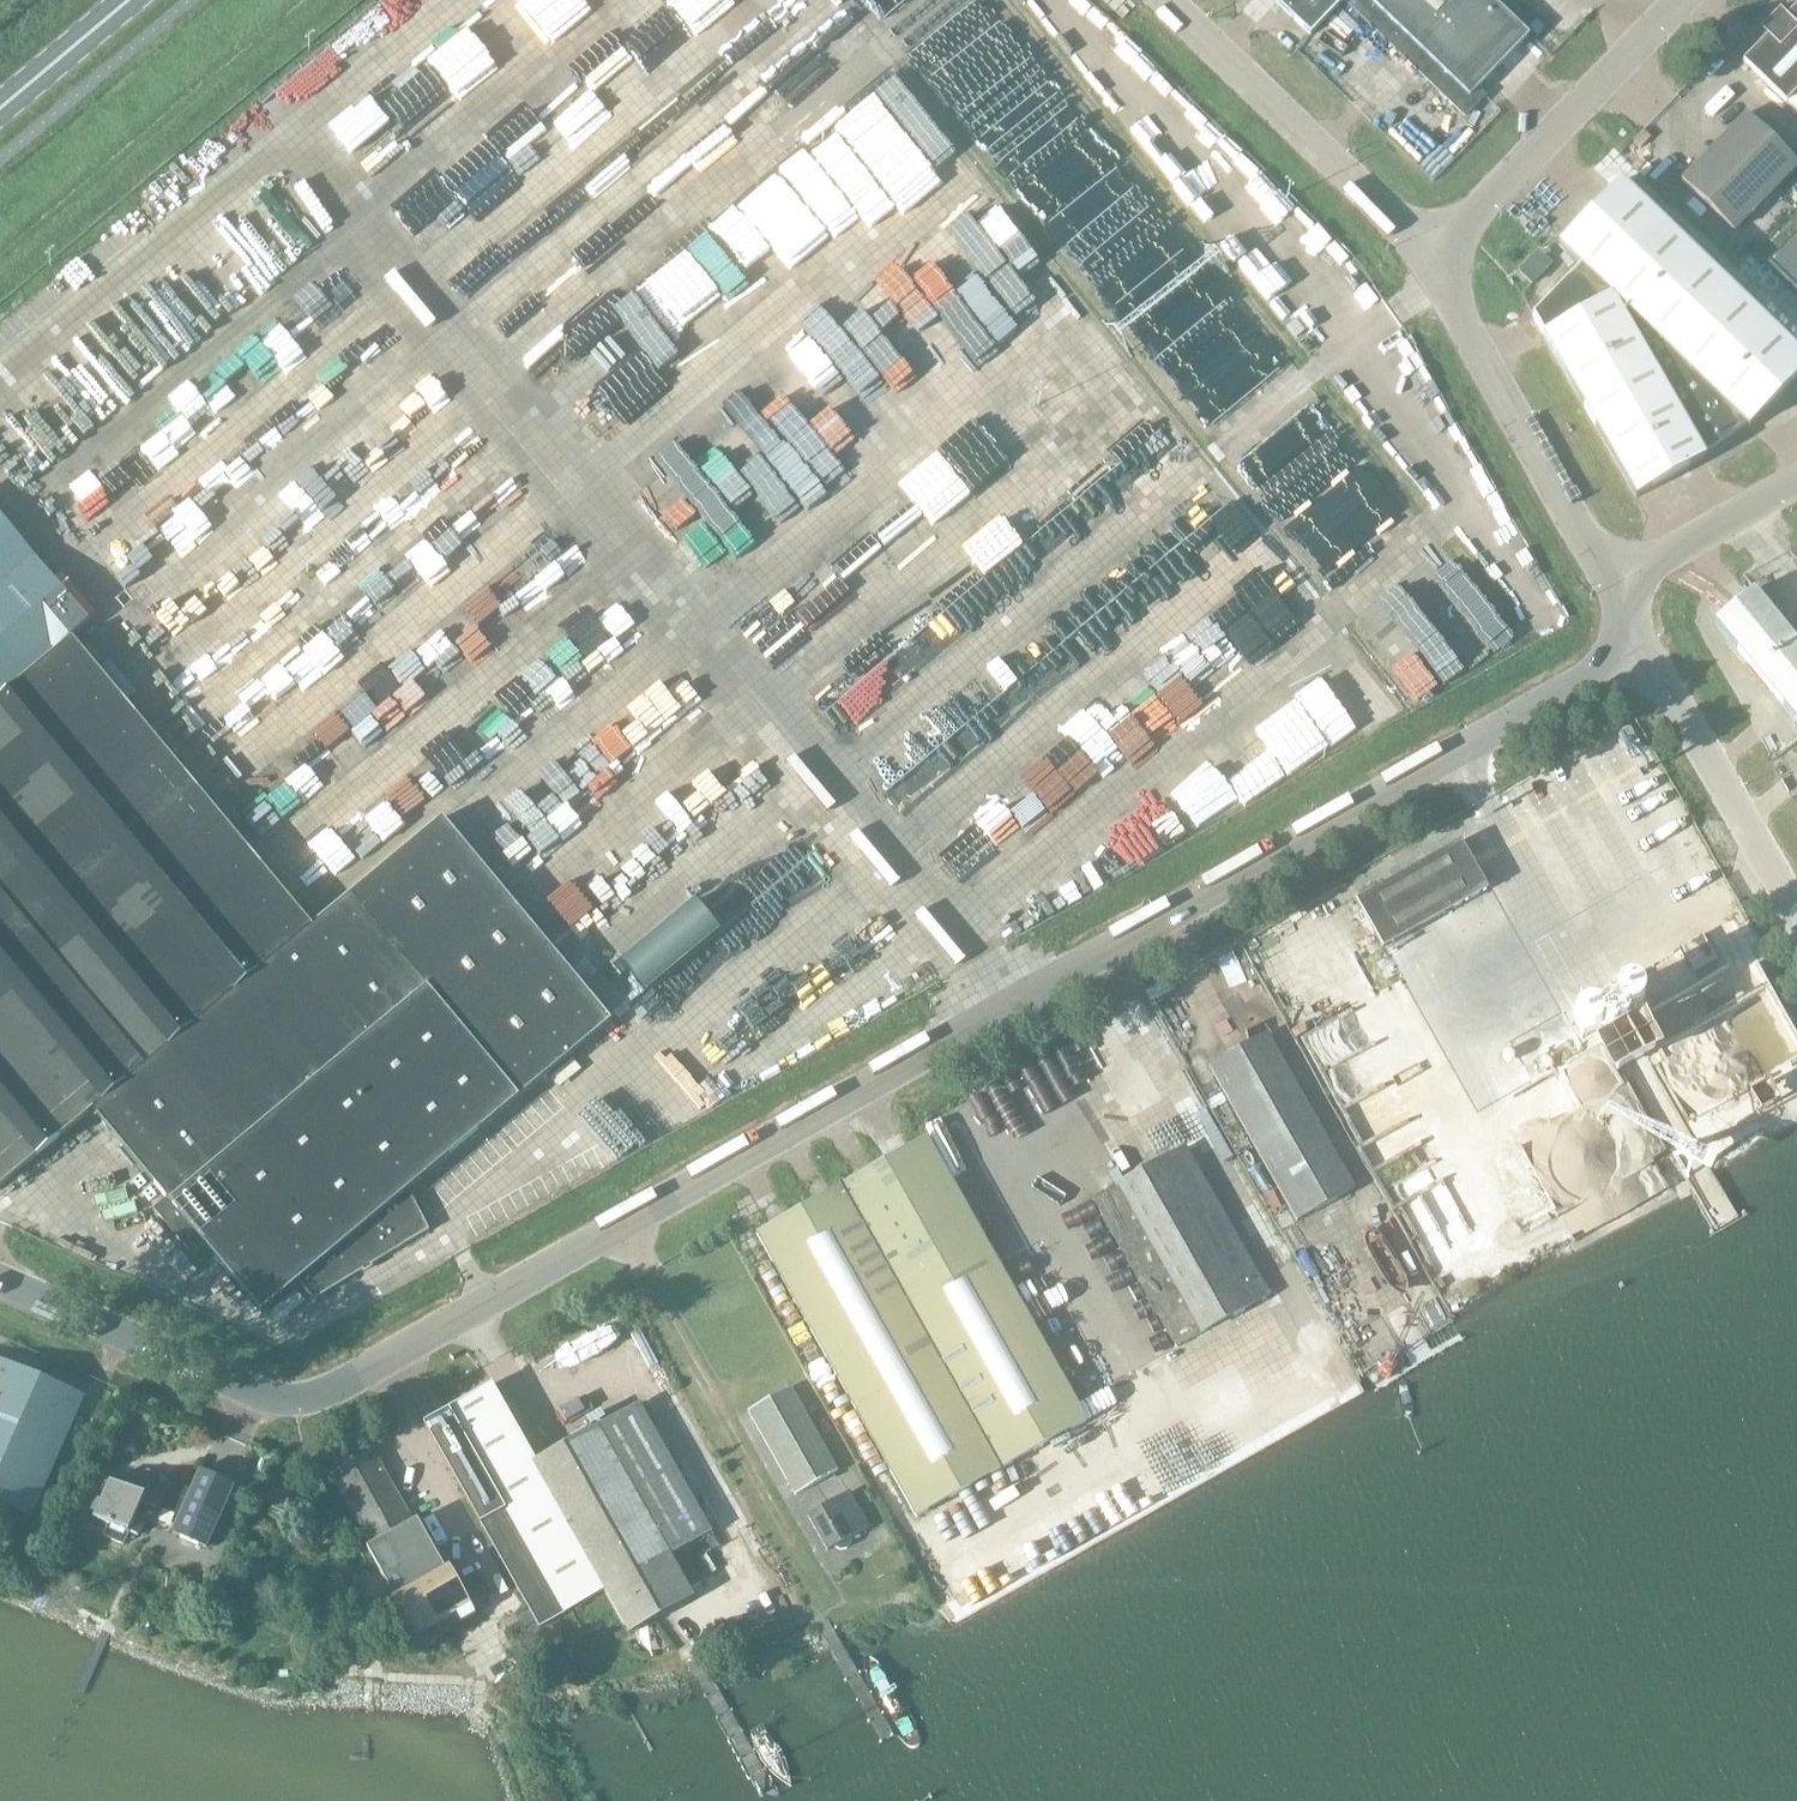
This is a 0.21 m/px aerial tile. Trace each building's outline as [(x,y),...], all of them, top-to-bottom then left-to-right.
[(362,85),(402,139),(486,78),(487,79),(534,45),(526,35),(565,7),(560,0),(478,0),(362,85)] [(551,62),(579,95),(696,0),(628,0),(551,62)] [(1310,35),(1343,1),(1344,0),(1274,0),(1310,35)] [(1490,0),(1344,0),(1343,1),(1464,118),(1482,99),(1473,90),(1526,35),(1490,0)] [(1785,102),(1796,90),(1796,4),(1785,16),(1778,10),(1759,30),(1766,36),(1742,61),(1785,102)] [(1796,165),(1796,163),(1746,114),(1681,182),(1733,232),(1796,165)] [(540,130),(499,162),(517,185),(558,153),(540,130)] [(942,400),(1064,300),(1026,254),(1028,252),(1016,237),(1025,229),(972,164),(947,184),(923,153),(901,171),(924,198),(901,216),(888,200),(865,218),(873,228),(807,282),(840,323),(799,357),(827,390),(870,355),(902,395),(923,377),(942,400)] [(1532,317),(1597,430),(1636,498),(1659,539),(1728,499),(1704,458),(1703,456),(1740,430),(1746,426),(1748,428),(1796,377),(1796,353),(1637,198),(1619,181),(1558,245),(1580,267),(1532,317)] [(1768,267),(1796,295),(1796,236),(1768,267)] [(1537,251),(1519,271),(1531,283),(1550,263),(1537,251)] [(1011,451),(1130,359),(1098,319),(1049,358),(1050,359),(978,415),(1002,446),(921,509),(914,501),(834,563),(842,574),(880,545),(891,558),(1017,460),(1011,451)] [(781,387),(802,368),(769,330),(747,349),(781,387)] [(1189,366),(1175,372),(1185,397),(1199,392),(1189,366)] [(803,401),(817,388),(803,372),(789,385),(803,401)] [(765,409),(724,445),(746,470),(787,434),(765,409)] [(409,491),(429,478),(418,460),(398,473),(409,491)] [(784,519),(804,500),(785,480),(765,500),(784,519)] [(726,502),(679,526),(693,552),(739,529),(726,502)] [(382,627),(442,614),(433,648),(412,663),(409,676),(418,689),(380,719),(385,742),(438,701),(455,677),(474,701),(496,696),(590,562),(582,552),(556,573),(535,546),(509,567),(478,558),(474,538),(487,519),(460,511),(385,569),(382,578),(342,609),(336,605),(319,618),(316,629),(342,647),(362,632),(347,612),(389,603),(382,627)] [(1098,532),(1090,514),(1072,523),(1080,541),(1098,532)] [(97,1111),(170,1199),(158,1209),(203,1264),(216,1254),(265,1314),(302,1283),(317,1301),(433,1231),(413,1191),(615,1022),(446,820),(316,928),(73,637),(90,623),(0,515),(0,1191),(97,1111)] [(254,520),(128,610),(147,637),(135,646),(152,670),(165,661),(152,642),(227,589),(214,571),(265,535),(254,520)] [(1058,540),(1061,546),(1071,543),(1062,520),(1038,529),(1044,545),(1058,540)] [(1261,561),(1260,520),(1185,521),(1185,546),(1164,547),(1164,582),(1184,582),(1183,563),(1261,561)] [(1381,546),(1381,521),(1286,521),(1286,542),(1299,542),(1299,559),(1319,559),(1320,579),(1353,579),(1352,562),(1372,562),(1372,546),(1381,546)] [(541,545),(552,567),(575,556),(564,533),(541,545)] [(289,565),(282,582),(296,588),(303,571),(289,565)] [(1214,683),(1226,692),(1304,586),(1297,571),(1280,594),(1281,574),(1273,568),(1258,574),(1256,604),(1116,669),(1131,701),(1104,714),(1103,734),(1078,715),(1063,722),(1040,753),(1055,764),(995,846),(1008,839),(1022,850),(1048,838),(1039,818),(1080,799),(1082,771),(1119,754),(1115,759),(1127,769),(1143,748),(1134,729),(1166,714),(1163,707),(1195,709),(1214,683)] [(1752,589),(1713,621),(1796,723),(1796,644),(1752,589)] [(597,625),(591,617),(570,633),(593,662),(638,626),(622,606),(597,625)] [(784,668),(805,653),(781,621),(760,636),(784,668)] [(1090,663),(1068,638),(1034,667),(1056,693),(1090,663)] [(308,653),(268,687),(287,710),(347,660),(335,646),(316,662),(308,653)] [(567,689),(591,662),(577,649),(553,676),(567,689)] [(697,651),(683,664),(728,712),(742,699),(697,651)] [(627,654),(501,730),(517,756),(572,722),(585,744),(615,725),(611,718),(630,706),(612,675),(632,663),(627,654)] [(1308,661),(1288,675),(1298,689),(1274,706),(1313,760),(1336,744),(1342,753),(1366,736),(1357,724),(1371,714),(1332,660),(1316,672),(1308,661)] [(396,663),(370,675),(384,705),(410,693),(396,663)] [(368,676),(340,692),(353,715),(381,699),(368,676)] [(265,681),(201,722),(240,782),(255,772),(242,752),(261,741),(250,723),(280,704),(265,681)] [(519,715),(534,705),(527,694),(512,705),(519,715)] [(831,728),(857,735),(861,717),(870,720),(874,707),(839,698),(831,728)] [(988,745),(998,736),(971,707),(962,716),(988,745)] [(364,724),(354,713),(336,729),(346,739),(318,763),(323,769),(377,721),(373,716),(364,724)] [(631,783),(624,772),(668,742),(670,744),(689,731),(677,713),(664,722),(659,714),(638,727),(634,721),(619,731),(627,742),(609,754),(618,768),(601,779),(612,796),(631,783)] [(320,716),(248,786),(268,806),(255,819),(282,847),(301,828),(280,806),(286,801),(283,797),(290,789),(310,810),(335,785),(315,765),(342,739),(320,716)] [(454,774),(458,781),(479,769),(472,758),(489,748),(473,722),(421,754),(433,774),(413,786),(419,796),(454,774)] [(1227,822),(1270,792),(1229,733),(1186,762),(1227,822)] [(614,804),(602,782),(582,793),(598,777),(579,759),(576,761),(536,802),(540,809),(523,827),(534,838),(515,859),(527,870),(537,865),(541,869),(565,843),(587,832),(594,825),(585,809),(598,821),(614,804)] [(1169,792),(1144,805),(1166,848),(1216,823),(1200,791),(1175,803),(1169,792)] [(319,883),(414,801),(407,793),(391,807),(380,795),(355,817),(360,822),(344,835),(334,824),(319,836),(331,850),(308,870),(319,883)] [(1119,805),(1097,826),(1111,840),(1098,852),(1124,879),(1158,847),(1119,805)] [(512,846),(526,836),(508,812),(494,822),(512,846)] [(820,813),(803,832),(835,859),(852,840),(820,813)] [(1487,886),(1461,841),(1356,900),(1382,946),(1487,886)] [(981,909),(1000,941),(1078,896),(1059,864),(981,909)] [(930,903),(921,913),(966,959),(976,950),(930,903)] [(1693,975),(1718,961),(1703,934),(1678,948),(1693,975)] [(668,1022),(701,998),(697,992),(709,983),(696,965),(683,974),(684,975),(669,986),(667,983),(651,995),(656,1003),(665,997),(672,1006),(662,1013),(668,1022)] [(652,991),(643,981),(634,988),(643,999),(652,991)] [(1355,1188),(1267,1033),(1208,1066),(1296,1221),(1355,1188)] [(663,1046),(654,1052),(685,1100),(729,1070),(708,1038),(673,1061),(663,1046)] [(1037,1066),(979,1098),(988,1113),(972,1122),(982,1140),(1033,1113),(1024,1096),(1035,1091),(1041,1101),(1053,1095),(1037,1066)] [(1334,1109),(1346,1130),(1360,1122),(1348,1101),(1334,1109)] [(971,1115),(944,1128),(1009,1261),(1036,1248),(971,1115)] [(769,1230),(760,1235),(920,1518),(1090,1422),(930,1139),(769,1230)] [(1168,1344),(1174,1355),(1202,1338),(1201,1336),(1270,1296),(1185,1149),(1092,1203),(1172,1342),(1168,1344)] [(1047,1198),(1022,1210),(1038,1240),(1062,1227),(1047,1198)] [(0,1364),(0,1503),(28,1515),(78,1399),(0,1364)] [(491,1385),(424,1423),(468,1501),(511,1578),(539,1628),(604,1591),(625,1627),(691,1591),(670,1555),(712,1531),(641,1405),(600,1428),(536,1464),(491,1385)] [(793,1388),(751,1412),(798,1495),(840,1472),(793,1388)] [(331,1475),(371,1547),(367,1549),(395,1600),(391,1602),(415,1646),(472,1614),(474,1617),(476,1616),(449,1569),(445,1572),(417,1521),(413,1523),(374,1452),(331,1475)] [(144,1502),(178,1517),(190,1489),(146,1470),(136,1493),(109,1482),(102,1499),(96,1497),(90,1510),(96,1512),(93,1519),(108,1526),(104,1536),(123,1544),(128,1534),(137,1538),(146,1519),(138,1516),(144,1502)] [(190,1489),(178,1517),(171,1531),(207,1547),(234,1486),(198,1470),(190,1489)] [(810,1516),(830,1552),(837,1547),(843,1550),(849,1549),(853,1544),(854,1538),(872,1528),(852,1492),(810,1516)] [(269,1514),(283,1521),(290,1506),(276,1500),(269,1514)] [(690,1546),(697,1564),(718,1555),(711,1537),(690,1546)]
